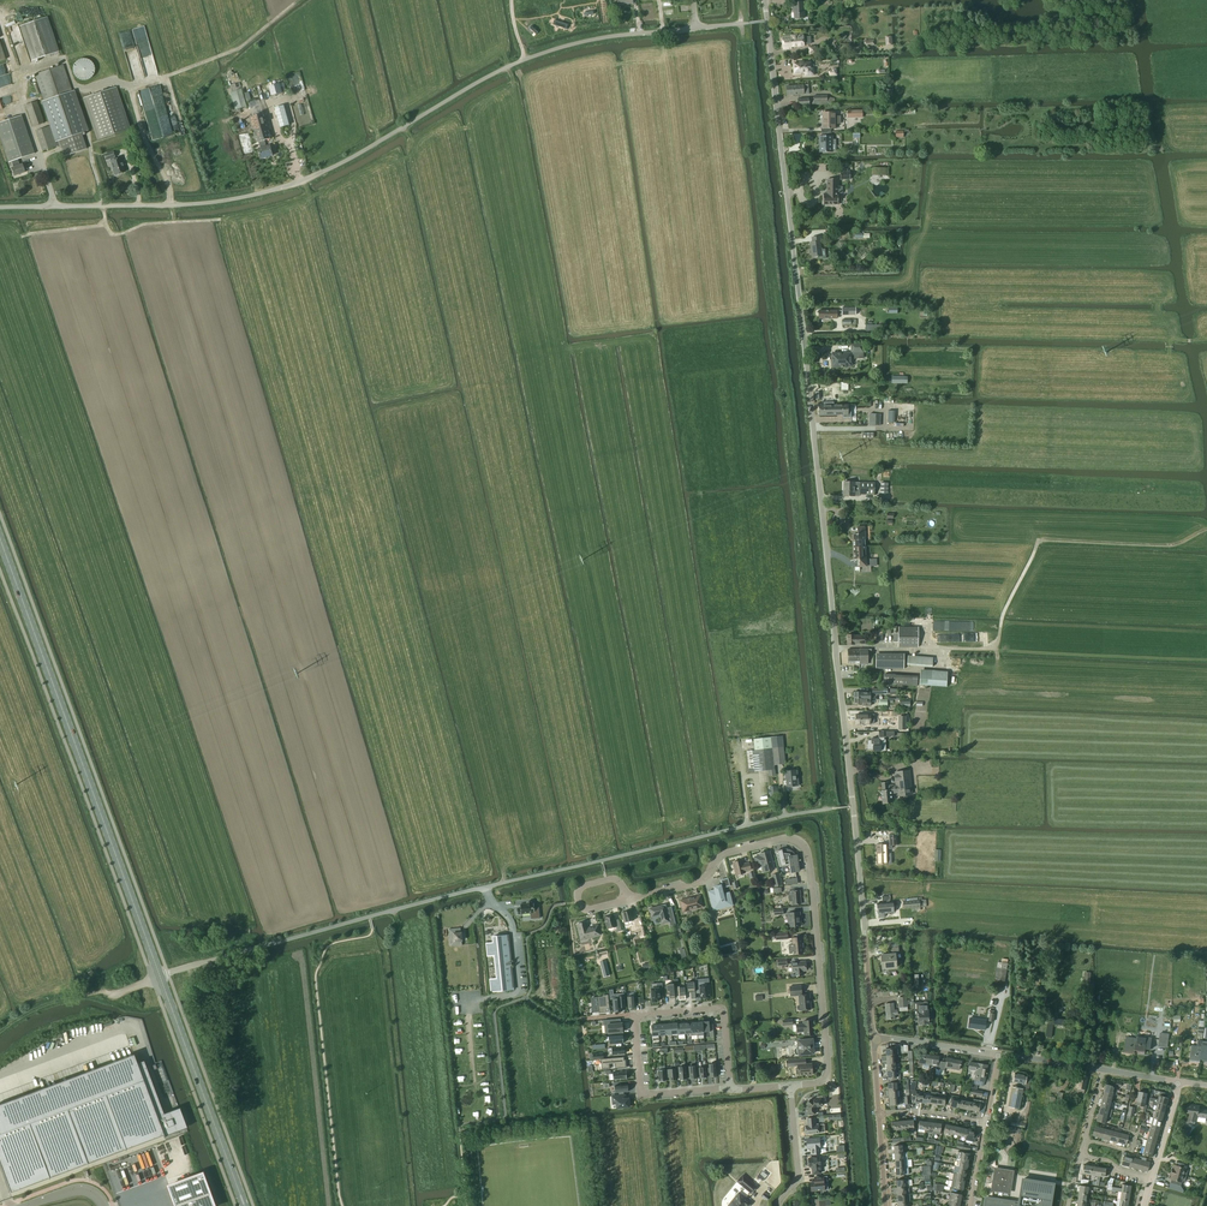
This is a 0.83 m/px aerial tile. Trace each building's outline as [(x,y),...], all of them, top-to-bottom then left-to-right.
[(804,18),(803,2),(792,3),(793,10),(794,10),(794,18),(804,18)] [(597,14),(583,18),(585,23),(598,19),(597,14)] [(59,52),(47,17),(19,26),(31,61),(59,52)] [(554,20),(553,25),(567,29),(568,25),(554,20)] [(531,26),(529,28),(536,35),(538,32),(531,26)] [(803,35),(782,36),(783,49),(791,48),(791,47),(804,46),(804,43),(810,43),(809,37),(803,38),(803,35)] [(805,75),(814,75),(813,69),(811,69),(811,62),(804,63),(804,61),(800,61),(800,63),(794,63),(795,73),(801,73),(801,72),(805,72),(805,75)] [(86,131),(63,65),(34,74),(52,125),(35,131),(42,151),(60,145),(64,157),(87,149),(81,133),(86,131)] [(269,87),(271,96),(282,93),(281,88),(280,84),(269,87)] [(787,95),(804,94),(809,94),(808,84),(803,85),(787,86),(787,95)] [(83,98),(97,140),(130,129),(116,87),(83,98)] [(814,102),(814,105),(830,105),(830,97),(827,97),(827,95),(814,95),(814,102)] [(799,98),(799,106),(810,106),(809,98),(799,98)] [(25,105),(33,127),(44,123),(37,101),(25,105)] [(274,108),(280,128),(290,125),(284,105),(274,108)] [(260,148),(261,148),(266,146),(265,140),(272,138),(270,131),(271,130),(266,112),(249,117),(256,143),(259,142),(260,148)] [(823,128),(821,128),(821,132),(831,132),(831,128),(836,128),(836,124),(840,123),(840,116),(836,116),(836,113),(822,113),(823,128)] [(18,159),(35,154),(21,115),(0,122),(0,138),(8,163),(11,162),(18,159)] [(821,136),(819,136),(820,152),(833,152),(833,151),(836,151),(836,142),(832,142),(832,140),(832,136),(831,132),(821,132),(821,136)] [(270,145),(266,146),(261,148),(260,148),(258,149),(261,158),(273,155),(270,145)] [(115,159),(114,157),(115,157),(113,151),(104,155),(106,160),(110,159),(111,161),(110,161),(115,175),(125,172),(123,166),(124,165),(121,157),(115,159)] [(20,165),(18,159),(11,162),(13,167),(11,168),(14,176),(25,172),(22,164),(20,165)] [(850,180),(850,171),(840,171),(840,180),(850,180)] [(838,205),(838,179),(827,179),(827,193),(824,193),(823,204),(838,205)] [(822,251),(820,241),(812,242),(811,242),(813,257),(819,256),(820,258),(826,258),(826,255),(825,251),(822,251)] [(842,310),(819,310),(819,318),(837,318),(837,315),(856,315),(856,308),(842,308),(842,310)] [(864,359),(863,352),(864,352),(863,342),(850,343),(851,352),(851,353),(851,359),(864,359)] [(851,359),(851,353),(851,352),(832,354),(832,368),(852,366),(851,359)] [(820,415),(832,415),(831,405),(828,405),(828,404),(824,404),(824,405),(820,405),(820,410),(819,410),(819,414),(820,414),(820,415)] [(848,405),(832,405),(832,415),(843,414),(844,417),(850,417),(850,409),(848,409),(848,405)] [(843,495),(854,496),(860,496),(860,494),(874,495),(874,483),(855,482),(844,482),(843,495)] [(853,547),(866,547),(865,526),(857,527),(858,534),(852,534),(853,547)] [(867,566),(866,547),(853,547),(854,560),(859,560),(859,567),(867,566)] [(918,627),(898,627),(898,647),(918,648),(918,627)] [(865,635),(862,635),(855,636),(855,635),(847,635),(848,644),(855,644),(865,643),(865,635)] [(860,649),(848,649),(848,663),(860,663),(860,664),(868,664),(868,656),(872,656),(872,649),(868,649),(860,649)] [(877,653),(876,669),(904,669),(904,654),(877,653)] [(864,697),(854,698),(854,704),(862,704),(862,706),(871,706),(871,702),(872,702),(872,699),(871,699),(865,699),(864,697)] [(866,714),(856,714),(856,724),(866,724),(874,723),(874,715),(866,715),(866,714)] [(884,717),(884,719),(890,719),(890,726),(891,727),(893,727),(894,727),(894,717),(894,714),(884,714),(884,717)] [(898,716),(898,729),(906,729),(906,716),(898,716)] [(879,731),(879,738),(871,738),(871,740),(868,740),(868,744),(867,744),(867,749),(873,749),(873,751),(881,750),(885,750),(885,739),(885,736),(894,736),(894,731),(884,731),(879,731)] [(786,764),(783,736),(753,739),(755,750),(747,751),(749,773),(775,770),(775,765),(786,764)] [(795,770),(786,771),(787,787),(797,786),(795,770)] [(882,789),(881,790),(883,803),(892,802),(891,793),(899,793),(899,796),(911,794),(909,774),(897,775),(897,781),(896,781),(896,784),(891,784),(891,785),(888,786),(887,781),(882,782),(882,789)] [(769,790),(769,793),(771,793),(771,795),(777,795),(777,792),(778,792),(777,789),(776,789),(776,786),(770,787),(770,790),(769,790)] [(889,835),(889,846),(897,845),(897,834),(889,835)] [(887,844),(876,844),(877,864),(888,864),(887,844)] [(797,861),(798,861),(797,858),(797,856),(795,854),(794,852),(792,851),(790,850),(788,849),(786,849),(784,849),(781,849),(782,850),(776,852),(780,865),(786,865),(785,862),(789,861),(791,872),(799,871),(798,864),(796,864),(795,860),(797,859),(797,861)] [(759,854),(759,857),(757,857),(756,858),(755,860),(756,861),(757,863),(757,865),(762,864),(764,870),(774,868),(770,852),(759,854)] [(745,871),(751,870),(749,863),(743,864),(742,860),(733,863),(736,875),(745,873),(745,871)] [(775,886),(781,884),(778,874),(773,875),(775,886)] [(714,910),(733,905),(729,893),(723,894),(721,885),(718,886),(718,885),(717,886),(714,887),(716,891),(710,893),(714,910)] [(789,895),(788,896),(789,901),(790,902),(792,901),(792,905),(801,904),(800,890),(791,891),(792,895),(789,895)] [(683,912),(704,907),(701,895),(688,898),(685,899),(680,900),(683,912)] [(904,908),(920,907),(919,899),(903,901),(904,908)] [(521,908),(517,908),(518,915),(530,913),(531,919),(540,918),(539,907),(534,908),(534,903),(532,903),(532,902),(526,902),(526,903),(521,904),(521,908)] [(877,903),(877,904),(878,913),(879,918),(885,917),(884,912),(887,912),(887,914),(892,913),(892,912),(894,912),(893,905),(897,905),(897,902),(877,903)] [(671,926),(676,925),(673,913),(668,915),(666,904),(649,909),(651,917),(660,915),(662,924),(670,922),(671,926)] [(632,923),(638,922),(637,918),(634,919),(632,910),(622,913),(624,923),(632,921),(632,923)] [(791,927),(801,926),(801,920),(799,920),(799,912),(788,913),(788,918),(790,917),(791,927)] [(618,932),(622,931),(620,921),(616,922),(614,915),(605,917),(608,929),(616,927),(618,932)] [(582,939),(600,934),(598,926),(588,928),(586,922),(578,924),(582,939)] [(449,929),(451,946),(462,945),(461,928),(449,929)] [(515,990),(509,935),(492,936),(493,942),(486,943),(487,957),(494,956),(496,978),(489,979),(491,992),(515,990)] [(794,955),(803,954),(802,937),(792,938),(793,945),(788,945),(789,954),(793,953),(794,955)] [(891,943),(892,954),(881,955),(882,966),(890,965),(890,968),(897,967),(896,954),(899,954),(899,943),(891,943)] [(802,971),(806,970),(806,961),(791,962),(792,972),(796,971),(796,976),(803,975),(802,971)] [(994,986),(1003,987),(1007,963),(998,962),(994,986)] [(610,976),(607,964),(601,965),(604,977),(610,976)] [(709,977),(696,978),(696,983),(697,990),(700,989),(701,998),(710,997),(709,985),(709,977)] [(692,998),(696,998),(694,982),(687,983),(688,992),(691,991),(692,998)] [(652,994),(650,994),(651,999),(652,999),(653,1002),(657,1002),(657,1001),(660,1000),(659,997),(660,997),(660,996),(663,995),(662,987),(663,987),(662,983),(658,983),(658,987),(658,988),(651,989),(652,994)] [(674,984),(666,985),(667,994),(670,994),(670,998),(675,997),(674,984)] [(680,986),(675,987),(676,996),(676,997),(678,997),(679,1000),(686,999),(685,987),(680,988),(680,986)] [(802,995),(801,986),(790,987),(791,996),(799,995),(800,1005),(798,1006),(797,1006),(798,1009),(798,1010),(800,1010),(811,1009),(810,994),(802,995)] [(598,997),(591,998),(592,1007),(591,1007),(592,1012),(599,1011),(599,1013),(606,1012),(606,1008),(609,1007),(608,995),(603,995),(603,997),(598,997)] [(618,998),(613,999),(614,1012),(623,1011),(623,1008),(626,1008),(625,996),(617,996),(618,998)] [(898,997),(899,1008),(908,1007),(907,997),(898,997)] [(924,1022),(924,1024),(929,1023),(928,1020),(931,1020),(932,1019),(932,1015),(930,1013),(928,1014),(928,1005),(928,1002),(917,1002),(914,1002),(914,1011),(919,1011),(919,1022),(924,1022)] [(895,1019),(894,1015),(898,1014),(897,1010),(894,1010),(893,1003),(885,1004),(887,1019),(895,1019)] [(1047,1024),(1045,1036),(1051,1037),(1053,1024),(1065,1026),(1066,1020),(1048,1017),(1047,1022),(1048,1022),(1047,1024)] [(969,1028),(985,1030),(986,1020),(970,1018),(969,1028)] [(612,1023),(612,1020),(603,1020),(604,1025),(608,1025),(608,1034),(624,1033),(623,1022),(612,1023)] [(814,1029),(814,1025),(813,1020),(803,1021),(804,1023),(796,1024),(797,1032),(804,1031),(805,1035),(814,1034),(814,1029)] [(622,1036),(610,1037),(610,1045),(623,1044),(622,1036)] [(1137,1038),(1135,1051),(1145,1053),(1147,1037),(1137,1036),(1137,1038)] [(1135,1054),(1135,1051),(1137,1038),(1127,1037),(1125,1053),(1135,1054)] [(799,1055),(814,1054),(812,1039),(798,1040),(799,1048),(796,1048),(795,1049),(795,1053),(797,1054),(799,1054),(799,1055)] [(1192,1046),(1190,1061),(1200,1062),(1200,1060),(1202,1047),(1203,1041),(1198,1040),(1198,1046),(1192,1046)] [(613,1055),(625,1054),(625,1047),(612,1047),(613,1055)] [(898,1048),(894,1048),(886,1049),(886,1056),(894,1056),(898,1056),(898,1048)] [(0,1104),(0,1163),(11,1192),(163,1135),(164,1136),(187,1127),(179,1108),(163,1114),(143,1061),(137,1063),(133,1054),(0,1104)] [(924,1063),(929,1064),(937,1066),(937,1069),(940,1070),(942,1061),(938,1061),(939,1056),(934,1055),(934,1056),(924,1054),(923,1058),(919,1057),(918,1065),(923,1066),(924,1063)] [(624,1060),(624,1057),(601,1059),(602,1069),(610,1068),(610,1064),(615,1063),(616,1068),(627,1067),(626,1060),(624,1060)] [(946,1057),(946,1062),(942,1061),(940,1070),(944,1071),(945,1067),(959,1070),(960,1063),(961,1064),(962,1061),(952,1059),(952,1058),(946,1057)] [(811,1074),(812,1073),(812,1064),(805,1064),(804,1059),(787,1061),(787,1066),(798,1065),(798,1068),(796,1069),(797,1074),(799,1074),(799,1075),(807,1074),(807,1075),(811,1075),(811,1074)] [(977,1063),(970,1062),(969,1069),(976,1070),(975,1079),(984,1081),(987,1065),(977,1063)] [(710,1077),(717,1076),(716,1064),(709,1064),(709,1068),(708,1068),(707,1068),(708,1073),(708,1072),(710,1072),(710,1077)] [(698,1068),(696,1069),(697,1075),(698,1075),(700,1075),(700,1078),(707,1077),(706,1066),(699,1067),(699,1068),(698,1068)] [(680,1080),(687,1079),(686,1067),(679,1067),(680,1080)] [(667,1070),(665,1070),(666,1078),(668,1078),(669,1078),(670,1080),(677,1080),(676,1069),(669,1069),(669,1070),(667,1070)] [(891,1078),(892,1078),(895,1078),(895,1080),(900,1080),(899,1070),(887,1071),(888,1078),(890,1078),(891,1078)] [(613,1080),(627,1079),(626,1071),(613,1072),(613,1080)] [(1020,1086),(1020,1088),(1021,1088),(1024,1089),(1024,1090),(1029,1091),(1030,1083),(1025,1082),(1026,1076),(1015,1074),(1013,1081),(1022,1083),(1021,1086),(1020,1086)] [(1077,1088),(1076,1092),(1084,1093),(1085,1090),(1088,1076),(1079,1074),(1076,1088),(1077,1088)] [(889,1090),(897,1090),(896,1082),(888,1083),(889,1090)] [(628,1092),(628,1084),(615,1085),(616,1093),(619,1092),(619,1094),(624,1094),(624,1093),(624,1092),(628,1092)] [(1106,1084),(1104,1091),(1113,1094),(1116,1095),(1118,1087),(1115,1086),(1106,1084)] [(1021,1088),(1020,1088),(1012,1086),(1008,1107),(1020,1109),(1024,1090),(1024,1089),(1021,1088)] [(923,1102),(924,1094),(917,1094),(917,1091),(913,1091),(912,1100),(915,1100),(915,1101),(916,1102),(916,1103),(919,1103),(919,1102),(923,1102)] [(1111,1101),(1113,1094),(1104,1091),(1102,1099),(1111,1101)] [(1144,1106),(1147,1093),(1139,1091),(1136,1104),(1144,1106)] [(1159,1095),(1158,1099),(1150,1097),(1150,1101),(1153,1102),(1157,1103),(1166,1105),(1168,1098),(1164,1096),(1166,1093),(1160,1091),(1159,1095)] [(931,1092),(931,1094),(930,1103),(937,1104),(939,1094),(939,1092),(931,1092)] [(928,1093),(928,1095),(924,1094),(923,1102),(930,1103),(931,1094),(928,1093)] [(626,1098),(626,1094),(611,1096),(612,1105),(616,1104),(616,1109),(630,1108),(629,1098),(626,1098)] [(946,1095),(939,1094),(937,1104),(945,1105),(946,1095)] [(822,1104),(826,1104),(825,1095),(816,1096),(817,1098),(812,1098),(811,1100),(810,1099),(806,1104),(807,1104),(806,1106),(807,1111),(808,1111),(808,1115),(815,1114),(815,1109),(817,1106),(822,1106),(822,1104)] [(957,1107),(959,1096),(952,1095),(950,1106),(950,1107),(954,1108),(954,1107),(957,1107)] [(964,1109),(966,1101),(959,1099),(959,1096),(957,1107),(964,1109)] [(889,1098),(888,1098),(888,1102),(890,1102),(890,1105),(898,1105),(901,1104),(900,1097),(897,1097),(889,1098)] [(973,1102),(971,1110),(972,1110),(972,1111),(975,1112),(975,1111),(979,1112),(979,1108),(982,1108),(984,1101),(973,1099),(973,1102)] [(1109,1108),(1111,1101),(1102,1099),(1100,1106),(1109,1108)] [(971,1110),(973,1102),(966,1101),(964,1109),(971,1110)] [(1153,1102),(1152,1105),(1156,1106),(1155,1110),(1164,1113),(1166,1105),(1157,1103),(1153,1102)] [(1193,1125),(1194,1121),(1196,1122),(1198,1116),(1206,1118),(1206,1117),(1206,1110),(1200,1109),(1200,1106),(1188,1104),(1187,1111),(1191,1112),(1187,1123),(1188,1123),(1193,1125)] [(1100,1106),(1098,1113),(1107,1116),(1111,1117),(1113,1110),(1109,1108),(1100,1106)] [(1164,1113),(1155,1110),(1153,1117),(1162,1120),(1164,1113)] [(1107,1116),(1098,1113),(1096,1121),(1105,1123),(1107,1116)] [(1162,1120),(1153,1117),(1151,1125),(1160,1127),(1162,1120)] [(806,1134),(819,1133),(818,1124),(816,1125),(815,1118),(807,1118),(808,1125),(805,1126),(806,1134)] [(902,1131),(902,1129),(907,1129),(907,1132),(907,1120),(899,1121),(899,1129),(899,1131),(902,1131)] [(926,1130),(927,1122),(919,1121),(918,1129),(925,1130),(926,1130)] [(925,1132),(933,1133),(934,1123),(927,1122),(926,1130),(925,1130),(925,1132)] [(940,1134),(941,1132),(942,1124),(934,1123),(933,1133),(940,1134)] [(944,1132),(951,1134),(953,1126),(946,1124),(944,1132)] [(1160,1127),(1151,1125),(1150,1129),(1144,1127),(1143,1130),(1149,1132),(1158,1134),(1160,1127)] [(958,1135),(960,1127),(953,1126),(951,1134),(958,1135)] [(1092,1136),(1101,1138),(1103,1128),(1095,1126),(1092,1136)] [(966,1137),(967,1129),(960,1127),(958,1135),(966,1137)] [(1112,1130),(1103,1128),(1101,1138),(1109,1140),(1112,1130)] [(967,1129),(966,1137),(965,1140),(975,1142),(976,1138),(973,1138),(975,1130),(967,1129)] [(1120,1133),(1112,1130),(1109,1140),(1118,1142),(1120,1133)] [(1158,1134),(1149,1132),(1147,1139),(1156,1142),(1158,1134)] [(1120,1133),(1118,1142),(1126,1144),(1127,1140),(1130,1141),(1131,1136),(1129,1135),(1120,1133)] [(819,1147),(820,1147),(819,1138),(807,1139),(808,1148),(812,1148),(813,1154),(820,1154),(819,1147)] [(1156,1142),(1147,1139),(1145,1146),(1154,1149),(1156,1142)] [(895,1153),(903,1152),(902,1145),(894,1146),(895,1153)] [(1152,1157),(1154,1149),(1145,1146),(1143,1154),(1152,1157)] [(970,1153),(962,1152),(958,1151),(957,1158),(960,1159),(968,1161),(970,1153)] [(903,1152),(895,1153),(895,1160),(908,1160),(907,1152),(903,1153),(903,1152)] [(1130,1167),(1133,1157),(1124,1155),(1122,1165),(1130,1167)] [(821,1162),(822,1161),(822,1158),(821,1158),(820,1158),(820,1157),(808,1158),(809,1167),(812,1166),(813,1174),(821,1173),(820,1166),(821,1166),(820,1162),(821,1162)] [(1139,1169),(1141,1160),(1133,1157),(1130,1167),(1139,1169)] [(967,1168),(968,1161),(960,1159),(957,1158),(956,1161),(955,1161),(955,1165),(956,1165),(955,1166),(959,1166),(967,1168)] [(908,1160),(895,1160),(896,1168),(908,1167),(908,1160)] [(1150,1162),(1141,1160),(1139,1169),(1147,1172),(1150,1162)] [(1186,1168),(1187,1165),(1176,1162),(1175,1165),(1174,1165),(1173,1168),(1172,1168),(1171,1172),(1186,1176),(1188,1170),(1186,1169),(1186,1168)] [(1082,1173),(1090,1175),(1091,1166),(1083,1165),(1082,1173)] [(959,1166),(958,1173),(958,1174),(966,1175),(967,1168),(959,1166)] [(1097,1176),(1098,1167),(1091,1166),(1090,1175),(1097,1176)] [(908,1167),(896,1168),(896,1175),(903,1175),(904,1175),(909,1174),(908,1167)] [(1105,1177),(1105,1172),(1106,1168),(1098,1167),(1097,1176),(1096,1181),(1095,1185),(1099,1186),(1100,1176),(1105,1177)] [(1013,1178),(1012,1178),(1013,1172),(1006,1171),(1006,1169),(1002,1168),(1001,1170),(995,1169),(995,1173),(993,1173),(992,1180),(994,1180),(992,1189),(1010,1192),(1011,1185),(1012,1186),(1013,1178)] [(1185,1182),(1186,1176),(1171,1172),(1170,1176),(1171,1176),(1170,1179),(1171,1179),(1171,1183),(1181,1186),(1182,1182),(1182,1181),(1185,1182)] [(169,1186),(177,1205),(215,1205),(203,1173),(169,1186)] [(953,1173),(952,1180),(964,1183),(966,1175),(958,1174),(958,1173),(953,1173)] [(742,1175),(737,1181),(741,1184),(751,1193),(756,1187),(745,1178),(742,1175)] [(814,1177),(815,1182),(811,1182),(811,1191),(825,1190),(824,1181),(828,1181),(827,1176),(814,1177)] [(907,1184),(905,1184),(905,1179),(897,1180),(897,1188),(907,1187),(907,1184)] [(985,1205),(1050,1205),(1053,1184),(1023,1179),(1019,1203),(986,1198),(985,1205)] [(951,1188),(955,1188),(963,1190),(964,1183),(952,1180),(951,1188)] [(1121,1192),(1130,1193),(1131,1186),(1122,1184),(1121,1192)] [(1079,1193),(1088,1194),(1089,1186),(1080,1185),(1079,1193)] [(907,1187),(897,1188),(898,1195),(910,1194),(909,1187),(907,1187)] [(950,1192),(950,1196),(953,1196),(952,1200),(961,1202),(961,1201),(962,1202),(963,1198),(961,1198),(962,1194),(954,1193),(950,1192)] [(1130,1193),(1121,1192),(1120,1199),(1129,1201),(1130,1193)] [(751,1202),(739,1193),(733,1200),(734,1200),(729,1205),(748,1205),(751,1202)] [(1079,1193),(1078,1200),(1086,1202),(1090,1202),(1090,1199),(1087,1199),(1088,1194),(1079,1193)] [(910,1201),(910,1194),(898,1195),(898,1202),(906,1202),(910,1201)]
